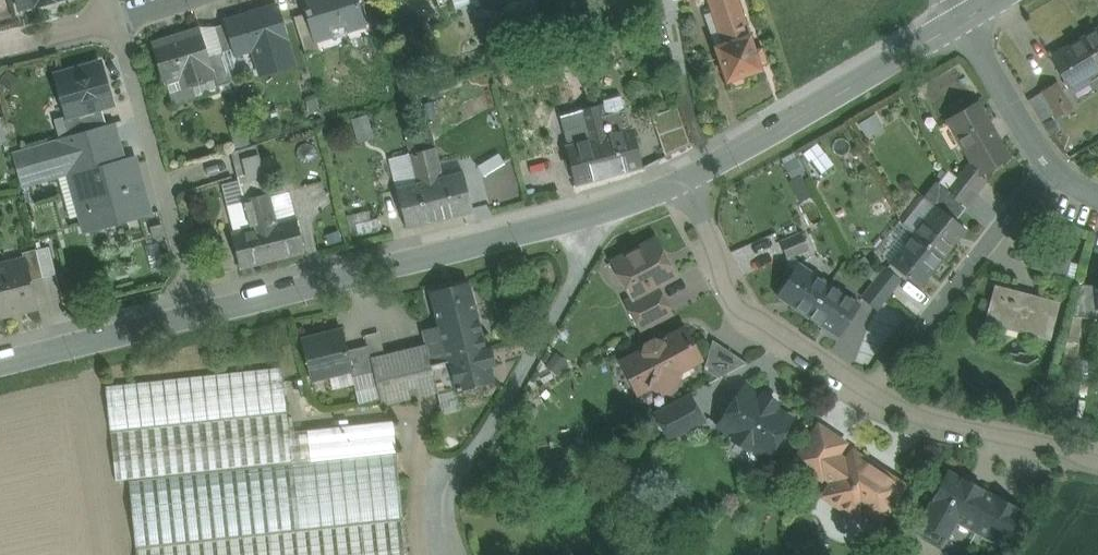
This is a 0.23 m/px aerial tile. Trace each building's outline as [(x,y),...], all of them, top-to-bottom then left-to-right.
[(19,9),(37,5),(37,7),(55,3),(54,0),(56,0),(16,0),(19,9)] [(307,14),(315,39),(316,39),(364,24),(357,0),(302,0),(307,14)] [(738,0),(708,0),(723,44),(715,47),(726,82),(731,81),(736,85),(744,82),(745,76),(762,70),(760,65),(767,62),(762,49),(755,51),(738,0)] [(276,6),(226,21),(235,49),(237,55),(253,50),(261,75),(294,64),(276,6)] [(307,14),(294,18),(306,56),(320,51),(316,39),(315,39),(307,14)] [(215,28),(223,53),(235,49),(227,24),(215,28)] [(198,26),(200,30),(209,57),(223,53),(215,28),(198,26)] [(200,30),(153,45),(165,84),(189,76),(192,87),(214,80),(216,79),(209,57),(200,30)] [(1083,39),(1097,64),(1097,30),(1083,39)] [(1051,58),(1070,89),(1075,86),(1077,88),(1087,82),(1086,79),(1097,72),(1097,64),(1083,39),(1051,58)] [(575,46),(564,49),(571,74),(581,71),(575,46)] [(232,83),(223,53),(209,57),(216,79),(214,80),(217,88),(232,83)] [(101,63),(58,75),(70,116),(70,118),(102,109),(113,106),(101,63)] [(1057,84),(1041,93),(1056,118),(1072,109),(1057,84)] [(621,101),(604,106),(612,135),(628,130),(621,101)] [(978,103),(948,120),(969,156),(999,139),(978,103)] [(604,106),(591,109),(599,138),(609,176),(642,167),(632,129),(628,130),(612,135),(604,106)] [(102,109),(70,118),(70,116),(64,118),(69,137),(107,126),(102,109)] [(591,109),(579,113),(586,141),(599,138),(591,109)] [(0,118),(0,144),(10,142),(4,117),(0,118)] [(232,124),(234,146),(247,144),(246,123),(232,124)] [(69,137),(61,139),(62,140),(66,158),(112,145),(107,126),(69,137)] [(586,141),(566,147),(576,185),(609,176),(599,138),(586,141)] [(999,139),(969,156),(972,161),(980,175),(1010,158),(999,139)] [(62,140),(13,154),(22,184),(70,170),(66,158),(62,140)] [(818,173),(833,163),(818,142),(804,152),(818,173)] [(133,158),(117,162),(112,145),(66,158),(70,170),(76,169),(88,215),(117,207),(122,223),(149,216),(133,158)] [(257,145),(232,153),(244,200),(269,194),(257,145)] [(459,152),(464,173),(485,167),(480,146),(459,152)] [(435,148),(423,152),(430,181),(443,178),(435,148)] [(423,152),(410,155),(418,184),(430,181),(423,152)] [(410,155),(390,160),(397,190),(418,184),(410,155)] [(980,175),(972,161),(958,179),(978,194),(988,181),(980,175)] [(443,178),(430,181),(440,220),(473,212),(464,173),(443,178)] [(978,194),(958,179),(949,191),(947,193),(966,208),(978,194)] [(504,180),(483,186),(489,207),(510,202),(504,180)] [(418,184),(397,190),(407,228),(440,220),(430,181),(418,184)] [(937,182),(925,198),(936,207),(937,206),(947,193),(949,191),(937,182)] [(211,186),(195,191),(199,207),(216,203),(211,186)] [(966,208),(947,193),(937,206),(956,221),(966,208)] [(269,194),(244,200),(246,208),(230,211),(235,233),(232,234),(240,269),(305,253),(296,218),(277,222),(269,194)] [(937,206),(936,207),(914,235),(942,258),(965,229),(956,221),(937,206)] [(377,217),(353,223),(357,236),(380,230),(377,217)] [(803,234),(781,244),(787,258),(809,248),(803,234)] [(942,258),(914,235),(891,264),(919,286),(942,258)] [(655,239),(613,262),(632,299),(633,300),(656,288),(675,278),(655,239)] [(36,250),(22,253),(24,260),(25,260),(30,281),(43,278),(36,250)] [(1070,262),(1035,253),(1031,268),(1067,277),(1070,262)] [(0,266),(0,289),(5,312),(18,309),(19,311),(36,307),(30,281),(25,260),(24,260),(0,266)] [(829,285),(798,265),(778,295),(809,316),(829,285)] [(901,280),(886,269),(875,284),(889,295),(901,280)] [(447,360),(431,364),(438,392),(437,393),(438,396),(455,392),(456,392),(494,383),(490,367),(496,366),(491,348),(486,349),(469,282),(430,292),(447,360)] [(889,295),(875,284),(863,298),(877,310),(889,295)] [(860,306),(829,285),(809,316),(839,336),(860,306)] [(1082,285),(1074,318),(1097,319),(1097,286),(1082,285)] [(1060,302),(995,286),(985,323),(1050,340),(1060,302)] [(656,288),(633,300),(632,299),(626,302),(641,330),(671,315),(656,288)] [(342,330),(302,340),(311,380),(350,371),(352,370),(347,351),(342,330)] [(684,330),(661,342),(654,340),(645,345),(643,352),(622,363),(638,393),(650,387),(670,393),(676,373),(700,360),(684,330)] [(747,363),(713,341),(704,369),(718,378),(747,363)] [(426,345),(371,359),(375,373),(374,373),(382,406),(437,393),(438,392),(431,364),(426,345)] [(368,346),(347,351),(352,370),(350,371),(352,378),(374,373),(375,373),(371,359),(368,346)] [(105,386),(117,480),(129,479),(137,554),(407,554),(393,421),(340,426),(343,458),(293,463),(282,367),(105,386)] [(760,398),(744,387),(718,426),(734,437),(733,440),(748,450),(750,447),(766,458),(792,419),(775,408),(778,405),(763,395),(760,398)] [(690,395),(655,414),(669,441),(704,422),(690,395)] [(819,427),(796,461),(821,478),(823,476),(837,455),(844,444),(819,427)] [(904,486),(853,452),(846,462),(837,455),(823,476),(833,482),(823,496),(839,506),(856,517),(862,509),(881,521),(904,486)] [(942,486),(940,485),(936,486),(931,497),(932,501),(933,502),(922,523),(923,524),(917,534),(939,546),(945,536),(946,536),(955,519),(975,530),(992,498),(980,491),(981,490),(963,481),(963,482),(949,474),(942,486)] [(1019,511),(993,497),(992,498),(975,530),(1001,545),(1019,511)]
